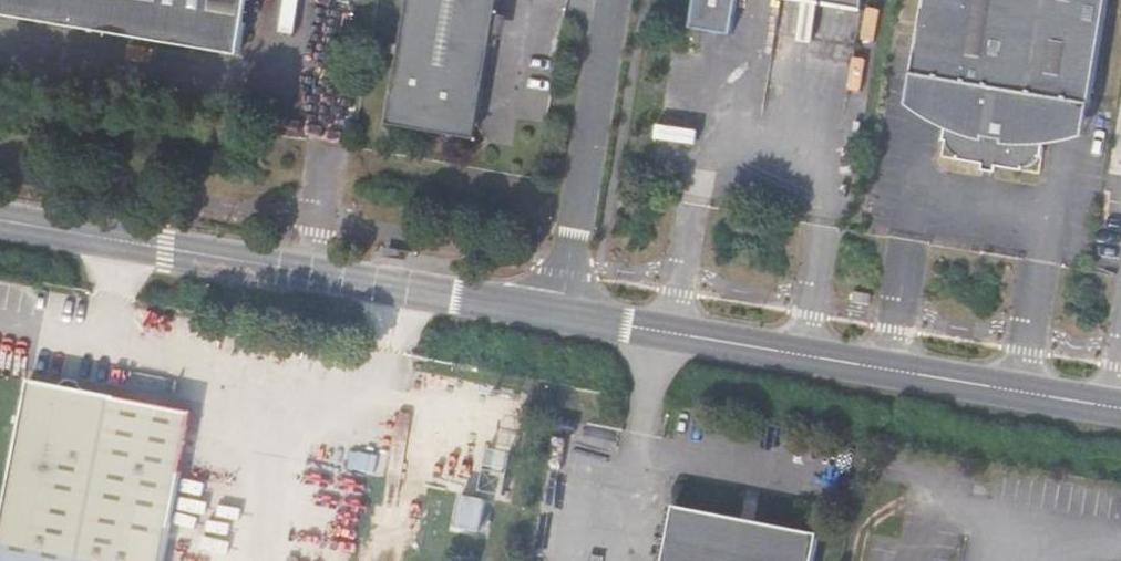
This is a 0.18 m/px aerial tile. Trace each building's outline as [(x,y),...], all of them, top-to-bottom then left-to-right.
[(244,47),(252,0),(0,0),(0,7),(244,47)] [(494,14),(496,0),(408,0),(387,125),(423,131),(459,137),(459,136),(476,124),(490,36),(494,14)] [(691,21),(736,30),(741,0),(694,0),(691,21)] [(914,69),(950,75),(938,137),(957,161),(977,164),(975,172),(990,175),(992,166),(1020,170),(1039,156),(1049,98),(1090,105),(1108,0),(925,0),(914,69)] [(501,38),(505,16),(494,14),(490,36),(501,38)] [(473,138),(476,124),(459,136),(473,138)] [(196,406),(158,398),(87,385),(79,372),(67,370),(55,379),(33,374),(0,548),(0,560),(165,560),(196,406)] [(518,463),(523,433),(509,431),(504,461),(518,463)] [(471,490),(509,493),(511,463),(474,461),(471,490)] [(660,560),(808,560),(814,527),(672,500),(660,560)]
